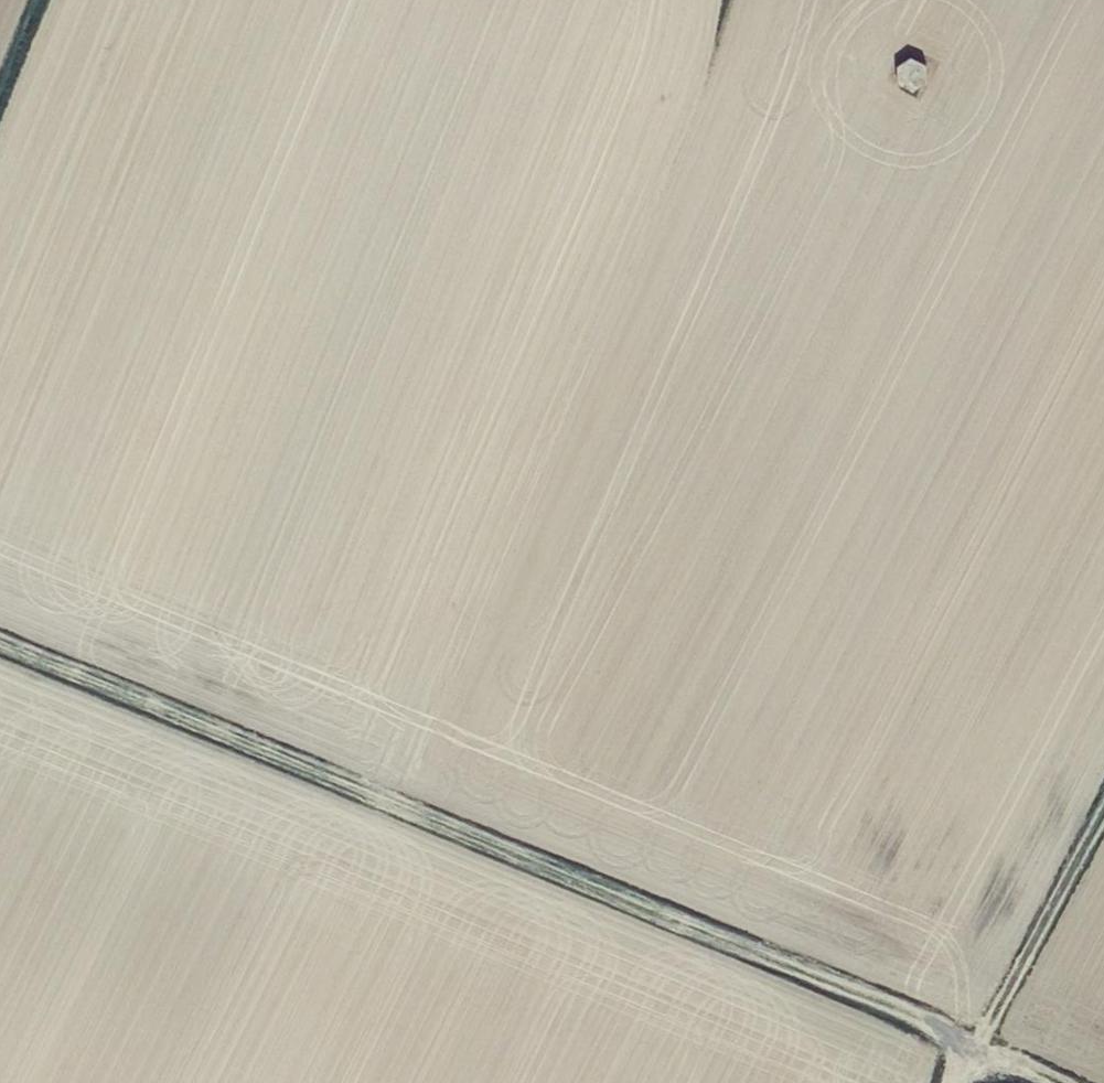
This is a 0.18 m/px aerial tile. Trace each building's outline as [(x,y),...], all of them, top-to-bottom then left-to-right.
[(912,61),(902,68),(902,86),(920,95),(930,83),(929,68),(912,61)]
